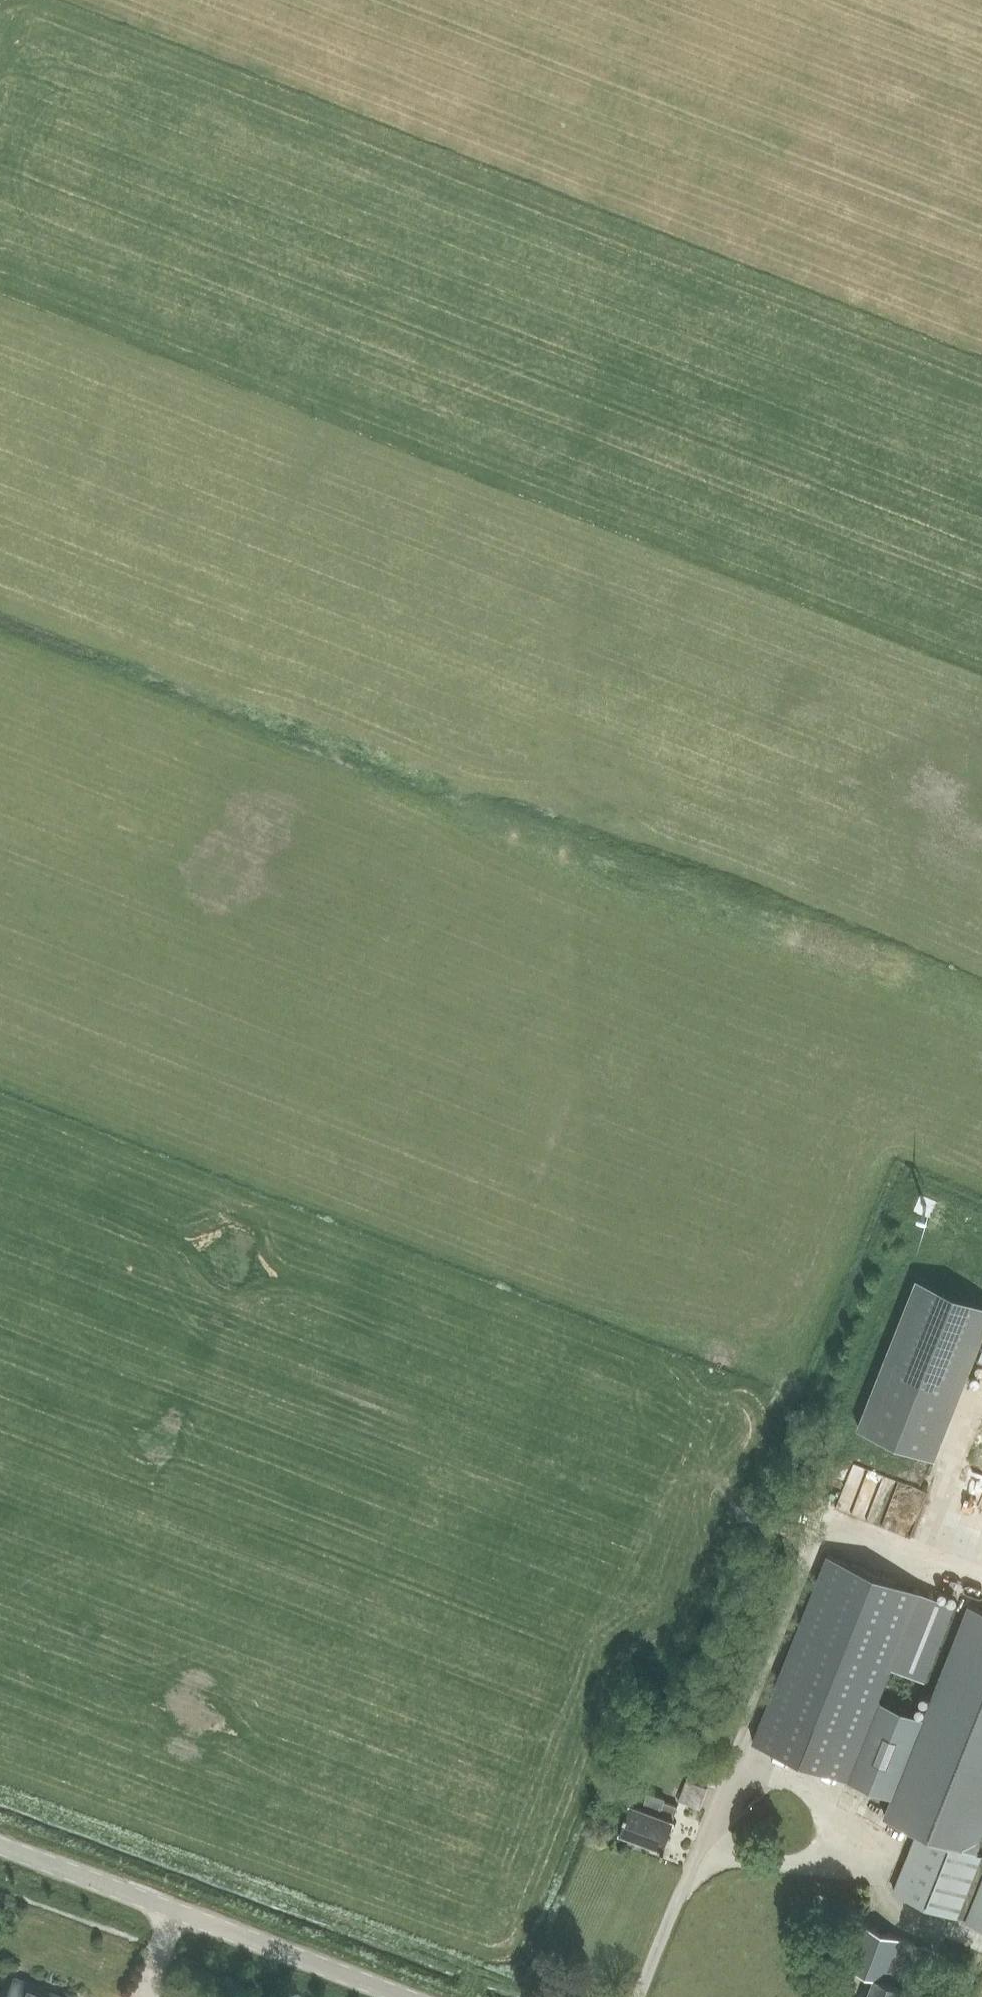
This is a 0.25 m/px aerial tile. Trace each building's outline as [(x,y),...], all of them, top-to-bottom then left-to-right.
[(981,1341),(981,1304),(917,1278),(857,1428),(935,1459),(981,1341)] [(840,1508),(880,1521),(888,1495),(891,1496),(897,1477),(855,1463),(840,1508)] [(980,1546),(981,1541),(981,1472),(976,1469),(951,1535),(980,1546)] [(927,1681),(956,1603),(832,1556),(767,1720),(763,1719),(754,1742),(845,1778),(876,1699),(889,1666),(927,1681)] [(845,1778),(892,1796),(885,1813),(920,1827),(895,1889),(959,1914),(981,1856),(981,1852),(979,1850),(981,1843),(981,1605),(970,1600),(924,1718),(876,1699),(845,1778)] [(709,1725),(716,1708),(707,1705),(701,1721),(709,1725)] [(681,1801),(702,1808),(709,1788),(687,1781),(681,1801)] [(662,1847),(678,1806),(664,1800),(658,1816),(631,1805),(621,1831),(662,1847)] [(981,1928),(981,1856),(959,1914),(958,1918),(981,1928)] [(873,1980),(867,1996),(914,1996),(915,1994),(918,1995),(934,1949),(863,1924),(854,1948),(851,1947),(843,1968),(873,1980)] [(13,1976),(5,1996),(65,1996),(13,1976)]
